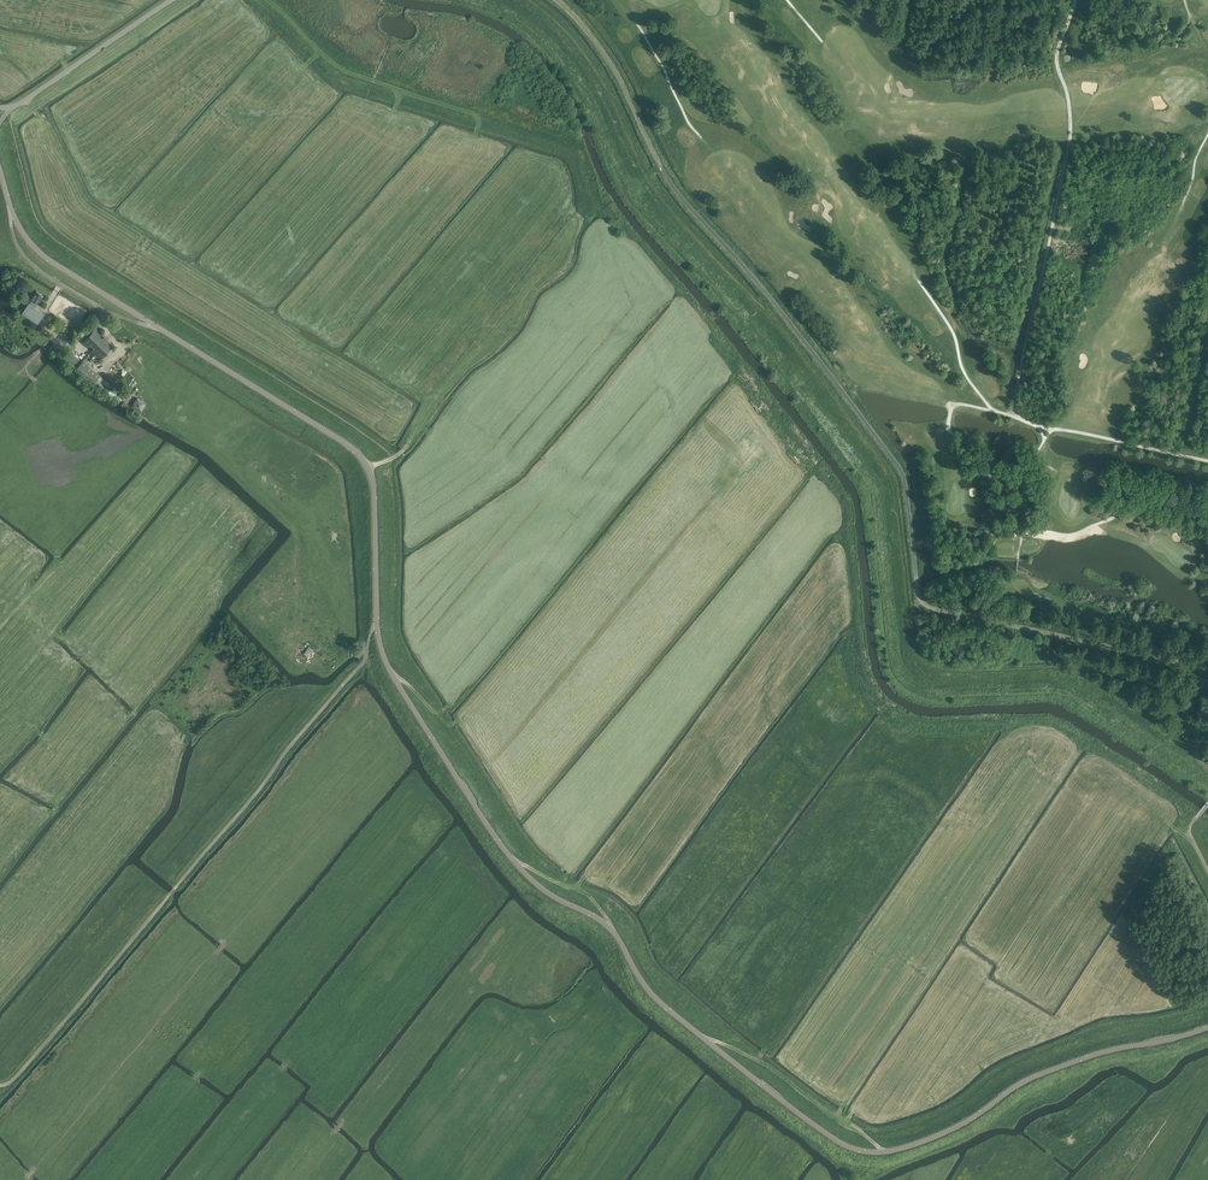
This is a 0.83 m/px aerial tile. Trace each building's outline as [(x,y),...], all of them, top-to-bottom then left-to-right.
[(31,300),(37,304),(38,305),(41,301),(40,300),(43,295),(37,291),(30,300),(31,300)] [(37,304),(31,300),(30,303),(29,303),(24,310),(21,313),(37,324),(44,314),(42,311),(36,308),(35,307),(37,304)] [(99,335),(102,332),(96,327),(82,342),(87,348),(90,345),(93,348),(91,351),(100,360),(112,348),(112,347),(113,346),(104,337),(103,339),(99,335)] [(65,353),(57,346),(54,343),(49,348),(52,351),(60,359),(65,353)] [(73,366),(79,359),(69,350),(63,357),(73,366)] [(99,376),(83,360),(74,370),(91,385),(99,376)] [(136,398),(133,406),(142,409),(145,401),(136,398)] [(309,647),(304,653),(307,656),(313,650),(309,647)]
